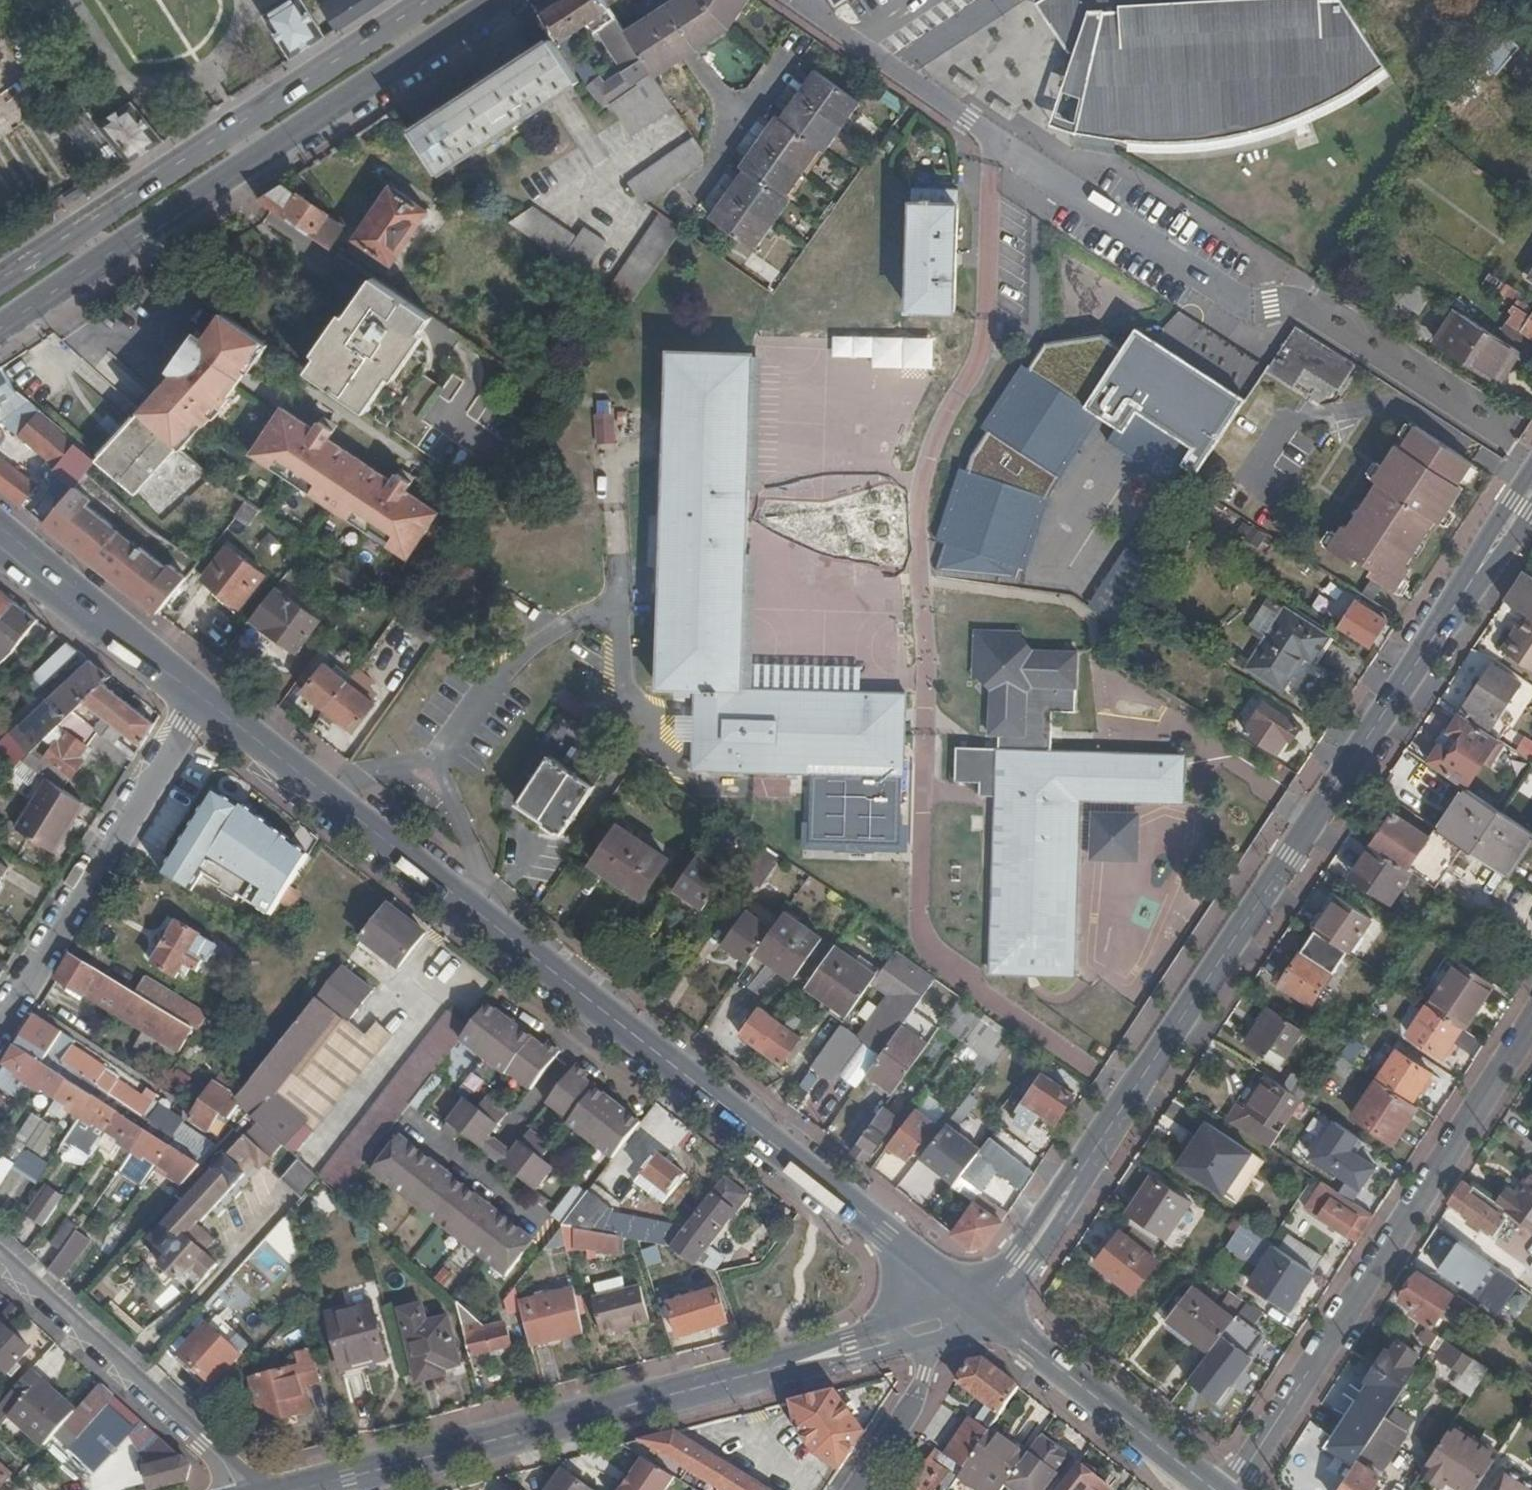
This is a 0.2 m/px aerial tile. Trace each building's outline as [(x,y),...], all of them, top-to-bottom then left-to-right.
[(265,18),(291,60),(325,38),(301,0),(292,0),(265,18)] [(328,11),(340,28),(384,0),(345,0),(328,11)] [(603,0),(566,0),(541,16),(589,86),(606,107),(609,105),(652,75),(625,32),(621,27),(603,0)] [(621,27),(627,23),(624,18),(633,12),(624,0),(603,0),(621,27)] [(625,32),(652,75),(654,78),(690,56),(730,31),(752,0),(678,0),(625,32)] [(835,9),(849,0),(829,0),(835,9)] [(1039,10),(1074,60),(1074,59),(1096,64),(1077,151),(1105,155),(1133,158),(1160,158),(1187,156),(1241,147),(1268,140),(1318,120),(1343,107),(1366,93),(1388,77),(1342,3),(1336,3),(1334,0),(1054,0),(1039,10)] [(1491,29),(1485,38),(1472,57),(1493,75),(1516,51),(1491,29)] [(412,126),(442,169),(469,152),(472,156),(487,146),(485,143),(539,108),(541,111),(556,101),(554,98),(580,81),(550,36),(548,38),(549,41),(526,55),(524,53),(509,63),(511,66),(457,100),(455,98),(440,108),(442,111),(417,126),(415,124),(412,126)] [(1046,92),(1050,70),(1037,67),(1033,89),(1046,92)] [(821,149),(824,152),(859,102),(816,70),(781,118),(777,115),(743,163),(748,167),(713,216),(755,248),(791,199),(787,196),(821,149)] [(609,105),(631,139),(675,110),(654,78),(652,75),(609,105)] [(95,126),(74,98),(53,116),(92,164),(98,160),(105,169),(121,156),(111,145),(95,126)] [(164,142),(131,104),(95,126),(111,145),(121,156),(128,165),(164,142)] [(902,135),(893,128),(881,144),(890,151),(902,135)] [(627,184),(643,206),(648,203),(702,164),(703,153),(694,138),(627,184)] [(262,199),(279,211),(331,247),(343,230),(327,217),(328,215),(301,195),(299,197),(283,185),(262,199)] [(382,273),(390,262),(394,265),(430,213),(393,186),(357,240),(358,241),(351,250),(382,273)] [(955,314),(959,190),(913,188),(911,312),(955,314)] [(534,208),(526,212),(593,262),(607,243),(586,228),(577,238),(534,208)] [(526,212),(509,221),(584,275),(593,262),(526,212)] [(685,229),(664,214),(617,280),(640,296),(685,229)] [(1490,272),(1483,282),(1509,300),(1512,296),(1517,299),(1521,292),(1490,272)] [(1395,299),(1420,315),(1432,295),(1407,279),(1395,299)] [(640,296),(617,280),(608,292),(631,308),(640,296)] [(1520,336),(1510,342),(1531,357),(1531,315),(1530,317),(1525,313),(1528,308),(1518,301),(1510,312),(1514,315),(1509,321),(1523,331),(1520,336)] [(361,304),(310,372),(488,498),(533,429),(456,374),(445,389),(428,376),(432,367),(432,357),(430,350),(409,335),(413,329),(380,306),(375,313),(361,304)] [(1435,342),(1497,382),(1517,350),(1456,310),(1435,342)] [(171,443),(175,446),(199,421),(205,427),(229,401),(228,399),(239,384),(229,378),(238,365),(245,369),(265,341),(225,312),(205,340),(196,333),(171,369),(176,373),(140,413),(143,417),(163,435),(171,443)] [(1509,321),(1507,319),(1497,333),(1510,342),(1520,336),(1523,331),(1509,321)] [(1296,325),(1268,366),(1266,369),(1290,385),(1304,365),(1341,389),(1357,364),(1296,325)] [(1108,338),(1051,348),(1036,370),(1028,365),(986,427),(995,433),(979,457),(974,473),(965,470),(943,541),(949,543),(942,570),(1022,578),(1048,500),(1053,499),(1064,478),(1061,476),(1101,414),(1122,428),(1114,443),(1176,483),(1188,467),(1196,472),(1243,395),(1146,329),(1128,353),(1108,338)] [(878,359),(878,368),(937,370),(938,339),(836,336),(835,357),(878,359)] [(659,689),(696,690),(696,771),(790,774),(814,775),(899,777),(904,777),(907,696),(803,693),(744,692),(746,620),(749,499),(751,406),(752,357),(669,356),(668,416),(666,503),(663,503),(663,553),(661,647),(661,671),(659,671),(659,689)] [(4,403),(21,432),(56,464),(64,456),(84,476),(89,470),(95,462),(0,369),(0,406),(4,403)] [(616,443),(615,400),(596,401),(597,444),(616,443)] [(284,409),(257,447),(412,555),(438,517),(406,495),(413,485),(400,475),(393,485),(329,441),(337,431),(323,421),(316,432),(284,409)] [(140,413),(114,440),(95,462),(123,490),(133,499),(179,450),(175,446),(171,443),(163,435),(143,417),(140,413)] [(1416,425),(1410,421),(1401,435),(1407,439),(1416,425)] [(1349,527),(1344,523),(1339,531),(1329,547),(1355,564),(1359,558),(1373,568),(1369,574),(1374,577),(1362,594),(1373,601),(1385,584),(1400,595),(1412,577),(1407,575),(1412,568),(1405,563),(1436,517),(1442,521),(1452,507),(1465,486),(1460,483),(1465,477),(1475,462),(1416,425),(1407,439),(1402,446),(1397,443),(1383,464),(1373,478),(1379,482),(1349,527)] [(19,508),(37,487),(0,455),(0,494),(19,508)] [(1383,464),(1378,460),(1368,475),(1373,478),(1383,464)] [(1479,465),(1475,462),(1465,477),(1469,480),(1479,465)] [(84,476),(41,526),(155,616),(198,564),(141,528),(84,476)] [(253,528),(263,508),(247,500),(237,520),(253,528)] [(1458,511),(1452,507),(1442,521),(1448,525),(1458,511)] [(280,551),(288,538),(271,528),(263,541),(280,551)] [(1339,531),(1335,528),(1324,544),(1329,547),(1339,531)] [(1177,548),(1166,541),(1154,559),(1156,560),(1165,566),(1177,548)] [(308,544),(299,556),(361,598),(370,586),(308,544)] [(236,610),(260,580),(224,552),(201,583),(236,610)] [(1528,616),(1531,619),(1531,583),(1520,576),(1503,601),(1528,616)] [(0,588),(0,619),(15,600),(0,588)] [(317,623),(273,589),(247,622),(293,656),(317,623)] [(1283,689),(1305,655),(1313,659),(1328,635),(1272,599),(1251,631),(1263,640),(1246,665),(1283,689)] [(15,600),(0,619),(0,651),(6,645),(14,651),(39,619),(15,600)] [(1384,619),(1355,600),(1338,626),(1368,646),(1384,619)] [(1519,630),(1504,654),(1531,672),(1531,619),(1528,616),(1519,630)] [(1519,630),(1513,627),(1499,651),(1504,654),(1519,630)] [(1333,638),(1328,635),(1313,659),(1317,662),(1333,638)] [(997,752),(1050,753),(1050,711),(1072,712),(1073,651),(1029,651),(1017,639),(987,639),(975,651),(975,680),(987,692),(986,736),(997,737),(997,752)] [(113,677),(89,659),(13,732),(27,748),(23,752),(27,758),(74,713),(86,702),(105,684),(113,677)] [(322,666),(301,694),(323,712),(345,684),(322,666)] [(1519,686),(1491,667),(1459,715),(1486,733),(1519,686)] [(105,684),(86,702),(113,724),(130,703),(105,684)] [(372,706),(345,684),(323,712),(349,734),(372,706)] [(130,703),(113,724),(106,733),(104,735),(110,741),(120,730),(142,750),(158,725),(130,703)] [(1291,741),(1299,728),(1264,705),(1244,734),(1277,754),(1287,738),(1291,741)] [(99,734),(74,713),(27,758),(23,761),(38,771),(48,777),(65,789),(69,782),(44,764),(47,759),(74,778),(86,763),(80,759),(88,748),(99,734)] [(1439,745),(1427,763),(1466,788),(1496,743),(1457,717),(1447,733),(1458,740),(1450,752),(1439,745)] [(1526,735),(1518,750),(1531,758),(1531,739),(1526,735)] [(94,752),(88,748),(80,759),(86,763),(94,752)] [(995,881),(994,974),(1027,975),(1076,977),(1078,893),(1081,802),(1183,805),(1184,771),(1182,771),(1183,756),(1094,754),(1050,753),(997,752),(961,748),(960,783),(984,784),(983,796),(997,799),(995,881)] [(578,754),(566,772),(549,760),(517,807),(561,838),(592,794),(594,789),(606,773),(578,754)] [(13,770),(28,785),(38,771),(23,761),(13,770)] [(899,777),(814,775),(813,839),(898,841),(899,777)] [(15,826),(53,851),(86,803),(65,789),(48,777),(15,826)] [(790,798),(790,777),(753,777),(753,798),(790,798)] [(1453,805),(1460,811),(1443,836),(1469,854),(1494,871),(1511,845),(1518,850),(1528,833),(1499,814),(1464,790),(1453,805)] [(217,797),(178,860),(204,878),(270,923),(283,903),(291,890),(298,878),(310,858),(245,808),(242,813),(217,797)] [(1094,860),(1142,861),(1143,815),(1096,813),(1094,860)] [(1391,816),(1371,846),(1409,872),(1442,893),(1469,854),(1443,836),(1434,831),(1427,840),(1391,816)] [(640,900),(665,861),(615,829),(590,867),(640,900)] [(1518,850),(1511,845),(1494,871),(1502,876),(1518,850)] [(1350,876),(1389,902),(1409,872),(1371,846),(1350,876)] [(774,862),(763,854),(743,882),(754,890),(774,862)] [(724,878),(696,858),(673,892),(701,912),(724,878)] [(204,878),(178,860),(170,872),(196,890),(204,878)] [(196,890),(170,872),(165,879),(192,896),(196,890)] [(295,894),(291,890),(283,903),(292,909),(303,893),(299,890),(295,894)] [(1373,921),(1338,896),(1315,930),(1347,951),(1350,954),(1373,921)] [(398,969),(426,936),(390,908),(369,933),(363,942),(398,969)] [(786,910),(770,932),(758,949),(780,965),(794,975),(822,936),(786,910)] [(744,914),(720,948),(745,967),(754,954),(758,949),(770,932),(744,914)] [(208,965),(218,949),(180,925),(154,966),(177,980),(181,974),(187,978),(192,971),(199,975),(205,964),(208,965)] [(1274,979),(1311,1004),(1347,951),(1315,930),(1288,969),(1283,966),(1274,979)] [(878,979),(833,946),(806,984),(834,1005),(839,998),(855,1009),(876,981),(878,979)] [(758,949),(754,954),(776,970),(780,965),(758,949)] [(74,956),(60,980),(146,1033),(177,1052),(180,1054),(195,1031),(191,1028),(137,995),(74,956)] [(900,997),(865,1045),(879,1056),(910,1012),(933,981),(895,956),(878,979),(876,981),(900,997)] [(1494,983),(1456,958),(1425,1004),(1459,1027),(1462,1029),(1494,983)] [(380,983),(350,959),(238,1102),(250,1117),(286,1150),(305,1128),(272,1098),(338,1016),(348,1024),(349,1022),(380,983)] [(148,979),(137,995),(191,1028),(201,1011),(148,979)] [(839,998),(834,1005),(850,1016),(855,1009),(839,998)] [(980,1021),(955,1004),(938,1027),(962,1044),(980,1021)] [(1406,1032),(1439,1055),(1459,1027),(1425,1004),(1406,1032)] [(470,1033),(463,1042),(487,1061),(509,1078),(512,1075),(534,1092),(564,1055),(550,1045),(546,1049),(491,1006),(470,1033)] [(757,1010),(738,1037),(757,1051),(777,1024),(757,1010)] [(1256,1027),(1247,1041),(1271,1057),(1278,1048),(1289,1057),(1305,1032),(1273,1010),(1260,1030),(1256,1027)] [(211,1017),(201,1011),(191,1028),(195,1031),(200,1034),(211,1017)] [(936,1031),(910,1012),(879,1056),(866,1073),(893,1092),(936,1031)] [(348,1024),(338,1016),(272,1098),(305,1128),(286,1150),(296,1159),(321,1128),(303,1112),(366,1035),(349,1022),(348,1024)] [(36,1017),(23,1039),(50,1057),(63,1065),(73,1048),(77,1043),(36,1017)] [(366,1126),(322,1181),(343,1198),(393,1133),(412,1109),(436,1077),(463,1042),(470,1033),(450,1017),(366,1126)] [(783,1028),(777,1024),(757,1051),(780,1067),(799,1040),(792,1035),(800,1024),(790,1018),(783,1028)] [(376,1022),(366,1035),(303,1112),(321,1128),(348,1096),(342,1091),(350,1081),(354,1084),(393,1036),(376,1022)] [(146,1033),(135,1050),(166,1069),(177,1052),(146,1033)] [(20,1076),(18,1079),(31,1087),(45,1065),(18,1047),(6,1067),(10,1070),(20,1076)] [(63,1065),(76,1073),(102,1090),(127,1107),(147,1119),(154,1107),(150,1104),(157,1094),(148,1088),(141,1098),(118,1084),(106,1075),(109,1071),(73,1048),(63,1065)] [(1289,1057),(1278,1048),(1271,1057),(1284,1066),(1289,1057)] [(1394,1050),(1374,1078),(1377,1080),(1409,1102),(1428,1073),(1394,1050)] [(70,1081),(45,1065),(31,1087),(43,1095),(45,1091),(58,1100),(70,1081)] [(573,1123),(570,1126),(593,1144),(615,1162),(642,1126),(587,1082),(590,1077),(579,1067),(549,1104),(573,1123)] [(10,1070),(0,1084),(0,1085),(22,1100),(31,1087),(18,1079),(20,1076),(10,1070)] [(109,1071),(106,1075),(118,1084),(121,1079),(109,1071)] [(1291,1072),(1281,1087),(1301,1101),(1306,1104),(1316,1089),(1291,1072)] [(866,1073),(862,1079),(888,1098),(893,1092),(866,1073)] [(1061,1108),(1073,1094),(1044,1075),(1024,1101),(1046,1117),(1056,1105),(1061,1108)] [(447,1086),(436,1077),(412,1109),(423,1118),(447,1086)] [(1243,1111),(1237,1107),(1228,1121),(1270,1149),(1301,1101),(1281,1087),(1266,1077),(1243,1111)] [(1352,1118),(1392,1144),(1417,1107),(1409,1102),(1377,1080),(1352,1118)] [(96,1098),(70,1081),(58,1100),(70,1108),(68,1111),(81,1119),(96,1098)] [(212,1134),(234,1098),(216,1087),(194,1122),(212,1134)] [(122,1115),(96,1098),(81,1119),(94,1128),(96,1125),(109,1134),(122,1115)] [(942,1113),(922,1098),(910,1113),(930,1128),(942,1113)] [(456,1143),(462,1135),(487,1154),(497,1142),(492,1138),(510,1115),(491,1100),(481,1112),(468,1102),(443,1133),(456,1143)] [(164,1110),(154,1124),(180,1141),(209,1161),(220,1150),(186,1127),(187,1125),(164,1110)] [(930,1128),(910,1113),(867,1170),(884,1183),(901,1161),(904,1163),(930,1128)] [(889,1124),(877,1114),(849,1153),(862,1163),(881,1137),(880,1136),(889,1124)] [(147,1131),(122,1115),(109,1134),(100,1147),(110,1154),(118,1143),(132,1153),(147,1131)] [(32,1116),(11,1149),(22,1156),(27,1148),(43,1123),(32,1116)] [(0,1119),(0,1135),(9,1121),(1,1117),(0,1119)] [(81,1119),(68,1140),(75,1145),(79,1139),(97,1152),(100,1147),(109,1134),(96,1125),(94,1128),(81,1119)] [(1208,1121),(1178,1166),(1224,1196),(1254,1151),(1208,1121)] [(52,1128),(43,1123),(27,1148),(36,1154),(52,1128)] [(1360,1139),(1336,1124),(1314,1158),(1362,1189),(1376,1168),(1352,1152),(1360,1139)] [(945,1126),(918,1160),(952,1186),(979,1152),(945,1126)] [(146,1162),(139,1172),(151,1180),(160,1167),(174,1149),(147,1131),(132,1153),(146,1162)] [(500,1164),(537,1193),(555,1170),(543,1161),(553,1148),(532,1132),(513,1155),(510,1152),(500,1164)] [(248,1133),(228,1155),(248,1173),(257,1162),(264,1169),(275,1157),(248,1133)] [(990,1138),(976,1155),(991,1167),(1021,1191),(1033,1174),(990,1138)] [(417,1210),(439,1227),(461,1245),(483,1262),(506,1281),(534,1244),(490,1209),(403,1140),(375,1176),(396,1192),(417,1210)] [(497,1142),(487,1154),(500,1164),(510,1152),(497,1142)] [(173,1176),(171,1179),(184,1187),(202,1168),(174,1149),(160,1167),(173,1176)] [(40,1185),(52,1166),(27,1150),(17,1165),(3,1156),(0,1162),(0,1192),(10,1199),(25,1175),(40,1185)] [(169,1271),(176,1277),(180,1278),(184,1281),(196,1268),(209,1279),(222,1265),(209,1252),(219,1241),(199,1222),(202,1219),(204,1221),(248,1173),(228,1155),(154,1238),(172,1254),(164,1263),(168,1266),(169,1271)] [(661,1155),(637,1185),(651,1196),(658,1187),(670,1197),(687,1175),(661,1155)] [(991,1167),(976,1155),(960,1176),(974,1187),(991,1167)] [(298,1161),(281,1181),(302,1201),(320,1181),(298,1161)] [(904,1163),(901,1161),(884,1183),(888,1186),(894,1191),(911,1169),(904,1163)] [(605,1195),(621,1175),(612,1167),(596,1187),(605,1195)] [(1497,1205),(1531,1229),(1531,1174),(1517,1196),(1507,1189),(1497,1205)] [(1128,1214),(1131,1217),(1125,1227),(1130,1230),(1152,1244),(1159,1235),(1165,1239),(1189,1205),(1152,1180),(1128,1214)] [(747,1200),(725,1183),(687,1232),(673,1250),(696,1268),(709,1250),(747,1200)] [(1494,1237),(1510,1216),(1464,1183),(1450,1206),(1494,1237)] [(1317,1189),(1368,1223),(1371,1218),(1321,1184),(1317,1189)] [(576,1187),(552,1218),(564,1227),(588,1197),(576,1187)] [(1317,1189),(1305,1208),(1355,1242),(1368,1223),(1317,1189)] [(563,1228),(565,1229),(579,1232),(601,1236),(608,1238),(618,1240),(640,1245),(650,1246),(673,1250),(687,1232),(618,1216),(619,1209),(611,1208),(589,1195),(588,1197),(564,1227),(563,1228)] [(33,1222),(45,1230),(62,1205),(50,1197),(33,1222)] [(976,1203),(975,1204),(950,1235),(969,1249),(984,1247),(1001,1222),(976,1203)] [(284,1220),(266,1240),(292,1264),(310,1245),(284,1220)] [(69,1221),(52,1248),(63,1256),(81,1229),(69,1221)] [(1248,1285),(1287,1310),(1311,1273),(1276,1249),(1268,1244),(1241,1226),(1234,1238),(1248,1247),(1244,1252),(1261,1263),(1248,1285)] [(111,1256),(125,1235),(115,1228),(101,1249),(111,1256)] [(565,1229),(563,1228),(544,1253),(542,1255),(569,1249),(565,1229)] [(579,1232),(565,1229),(569,1249),(570,1255),(576,1252),(578,1235),(579,1232)] [(1130,1230),(1123,1238),(1152,1261),(1158,1248),(1152,1244),(1130,1230)] [(63,1258),(71,1264),(87,1240),(80,1234),(63,1258)] [(1132,1295),(1156,1265),(1152,1261),(1123,1238),(1119,1234),(1095,1266),(1132,1295)] [(600,1239),(578,1235),(576,1252),(598,1253),(598,1258),(618,1259),(618,1240),(608,1238),(601,1236),(600,1239)] [(1285,1237),(1276,1249),(1311,1273),(1319,1259),(1285,1237)] [(1495,1306),(1502,1304),(1517,1284),(1457,1242),(1437,1272),(1461,1288),(1463,1286),(1470,1291),(1473,1289),(1476,1285),(1487,1293),(1484,1299),(1495,1306)] [(743,1268),(709,1250),(696,1268),(713,1274),(717,1274),(743,1268)] [(1450,1304),(1472,1318),(1478,1309),(1455,1295),(1454,1297),(1418,1273),(1400,1301),(1413,1310),(1411,1314),(1433,1328),(1450,1304)] [(1188,1288),(1165,1319),(1207,1352),(1245,1305),(1226,1292),(1214,1308),(1188,1288)] [(506,1302),(509,1317),(523,1314),(521,1305),(517,1289),(515,1291),(506,1302)] [(650,1326),(642,1290),(595,1301),(603,1337),(650,1326)] [(521,1305),(523,1314),(531,1347),(585,1334),(577,1291),(521,1305)] [(726,1326),(716,1291),(669,1305),(680,1344),(693,1340),(692,1336),(726,1326)] [(211,1308),(221,1318),(235,1305),(224,1295),(211,1308)] [(485,1329),(459,1305),(471,1359),(512,1348),(507,1329),(486,1335),(485,1329)] [(0,1319),(0,1326),(4,1329),(8,1333),(24,1316),(12,1306),(0,1319)] [(330,1317),(344,1371),(387,1361),(373,1306),(330,1317)] [(422,1307),(400,1313),(415,1377),(438,1372),(459,1367),(447,1320),(427,1325),(422,1307)] [(181,1356),(214,1386),(239,1358),(228,1347),(207,1329),(206,1328),(181,1356)] [(32,1353),(8,1333),(4,1329),(0,1334),(0,1368),(9,1377),(32,1353)] [(1424,1329),(1417,1341),(1429,1348),(1437,1337),(1424,1329)] [(236,1337),(228,1347),(239,1358),(248,1347),(237,1336),(236,1337)] [(1463,1373),(1453,1387),(1469,1398),(1488,1370),(1437,1337),(1429,1348),(1428,1351),(1463,1373)] [(1252,1360),(1222,1338),(1189,1383),(1218,1405),(1252,1360)] [(1389,1354),(1385,1351),(1375,1367),(1404,1387),(1415,1371),(1410,1367),(1417,1355),(1398,1341),(1389,1354)] [(297,1368),(252,1380),(264,1426),(310,1413),(304,1388),(317,1384),(308,1353),(294,1357),(297,1368)] [(976,1424),(972,1421),(944,1459),(964,1472),(992,1431),(1020,1390),(986,1363),(971,1365),(959,1383),(988,1405),(976,1424)] [(1365,1382),(1369,1385),(1330,1447),(1354,1463),(1372,1436),(1374,1433),(1382,1420),(1404,1387),(1375,1367),(1365,1382)] [(438,1372),(415,1377),(417,1383),(439,1378),(438,1372)] [(9,1413),(46,1447),(55,1437),(77,1414),(32,1373),(0,1408),(0,1423),(9,1413)] [(77,1414),(55,1437),(96,1475),(134,1434),(152,1452),(143,1461),(151,1489),(160,1489),(187,1483),(191,1468),(160,1440),(101,1387),(77,1414)] [(799,1428),(817,1453),(839,1472),(864,1433),(834,1393),(792,1404),(799,1428)] [(1382,1420),(1374,1433),(1398,1449),(1406,1437),(1382,1420)] [(1424,1466),(1419,1475),(1439,1489),(1441,1489),(1445,1484),(1454,1489),(1474,1489),(1496,1455),(1451,1426),(1424,1466)] [(959,1479),(974,1489),(1004,1489),(1008,1486),(1028,1458),(992,1431),(964,1472),(959,1479)] [(682,1468),(718,1489),(767,1489),(749,1479),(734,1469),(700,1449),(676,1434),(619,1448),(620,1449),(622,1449),(641,1462),(673,1481),(674,1482),(682,1468)] [(1354,1463),(1337,1489),(1371,1489),(1373,1486),(1395,1452),(1372,1436),(1354,1463)] [(1028,1458),(1008,1486),(1013,1489),(1046,1489),(1056,1475),(1059,1477),(1070,1460),(1040,1439),(1028,1458)] [(948,1477),(956,1483),(959,1479),(964,1472),(944,1459),(938,1454),(912,1489),(939,1489),(948,1477)] [(741,1457),(734,1469),(749,1479),(757,1466),(741,1457)] [(622,1489),(666,1489),(673,1481),(641,1462),(622,1489)] [(0,1464),(0,1486),(11,1474),(0,1464)] [(1078,1465),(1060,1489),(1111,1489),(1078,1465)] [(1489,1489),(1531,1489),(1531,1487),(1504,1468),(1489,1489)] [(562,1473),(549,1489),(586,1489),(562,1473)]
